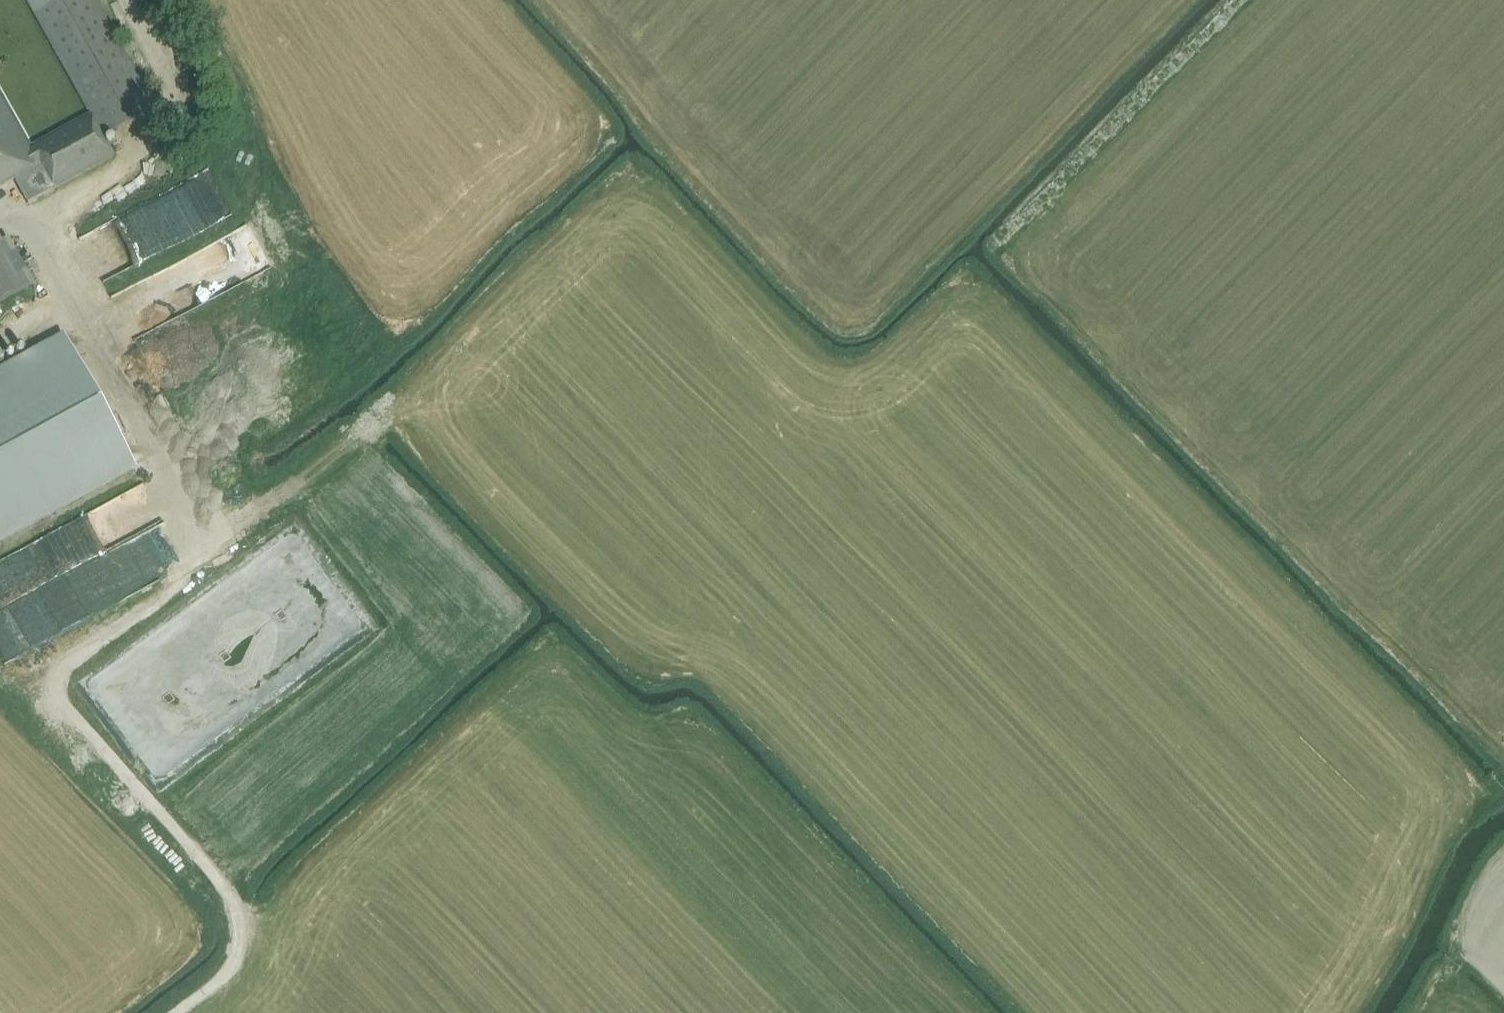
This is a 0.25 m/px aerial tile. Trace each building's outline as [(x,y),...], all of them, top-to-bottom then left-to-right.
[(154,108),(94,0),(26,0),(90,114),(30,147),(0,93),(0,187),(14,179),(28,203),(113,156),(103,136),(154,108)] [(33,284),(8,238),(1,242),(0,240),(0,301),(33,284)] [(136,469),(62,332),(0,366),(0,542),(136,469)] [(109,611),(89,566),(29,593),(21,576),(35,569),(36,570),(45,566),(38,552),(0,569),(0,630),(11,655),(109,611)]
